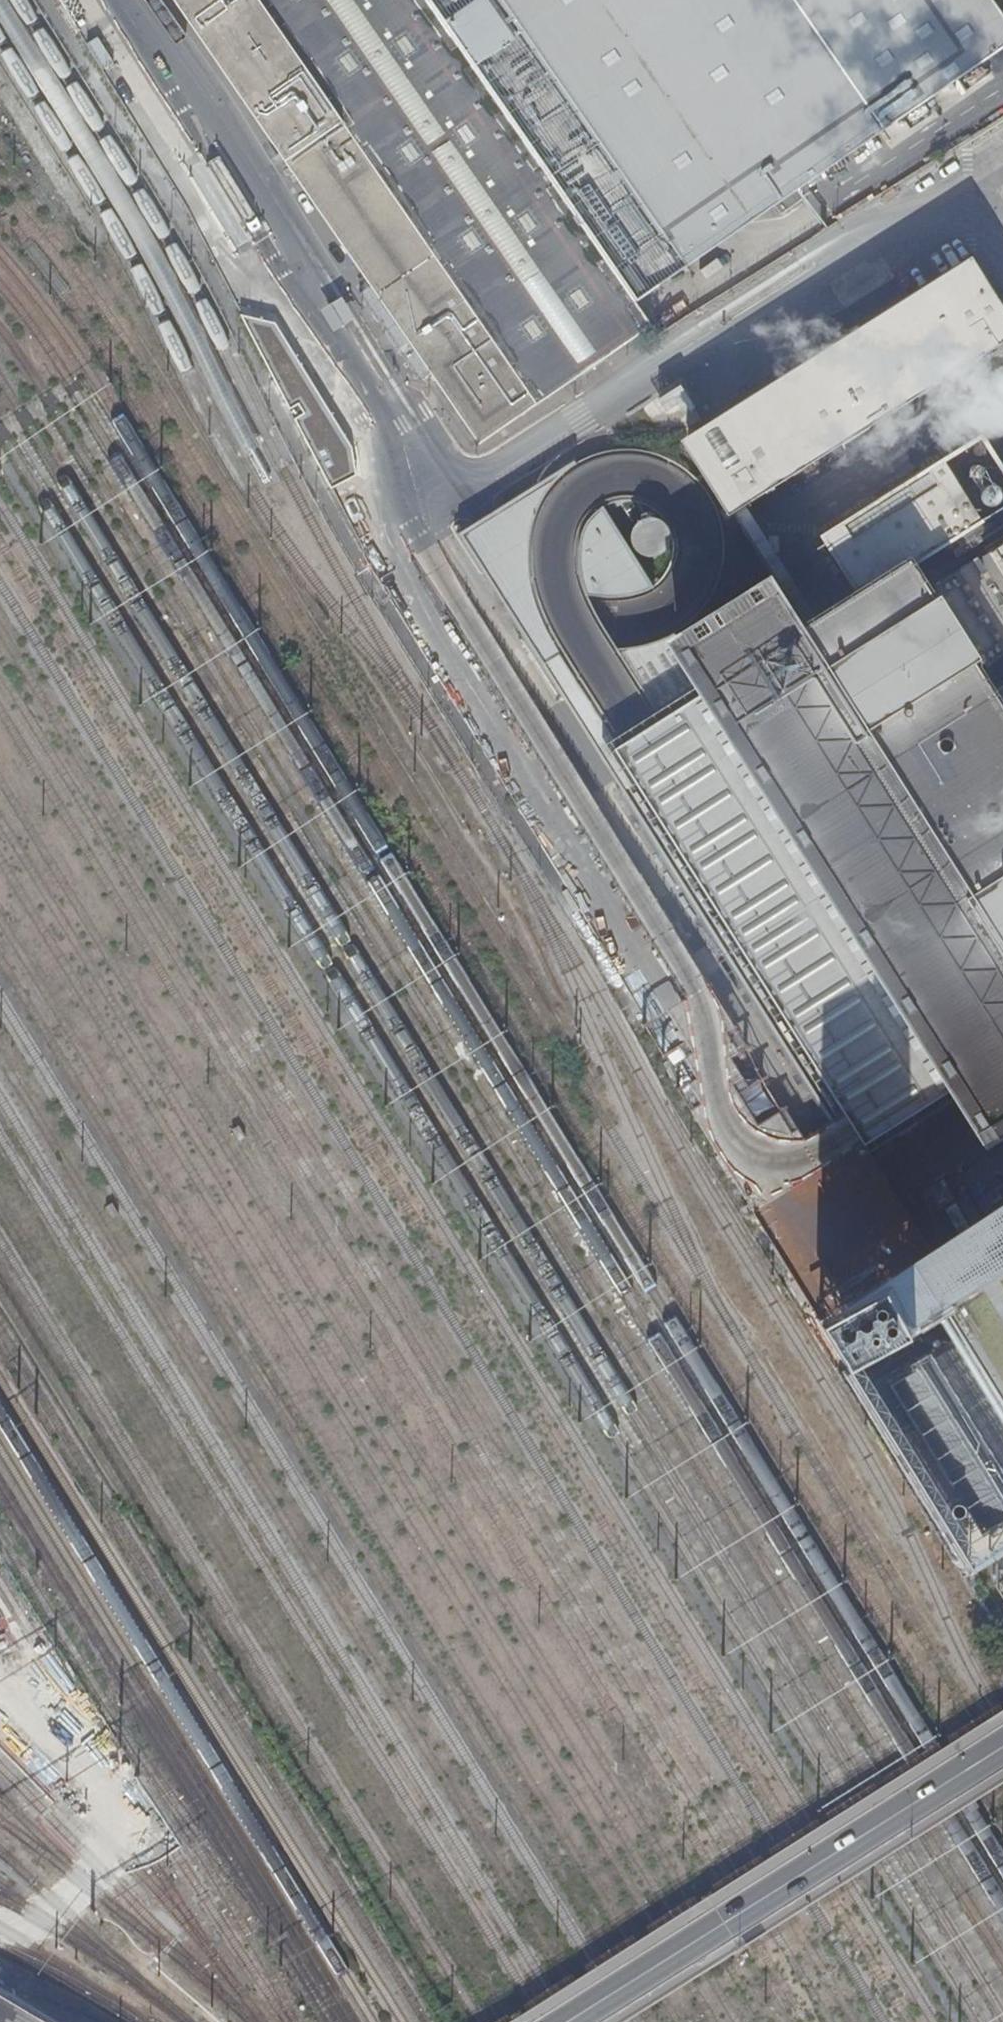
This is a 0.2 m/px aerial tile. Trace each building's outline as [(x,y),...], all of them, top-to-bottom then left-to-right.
[(303,189),(416,355),(478,446),(650,329),(633,305),(425,0),(175,0),(303,189)] [(633,305),(683,270),(622,182),(723,113),(765,177),(756,184),(772,206),(779,217),(803,200),(796,190),(1002,43),(1002,0),(425,0),(633,305)] [(683,270),(772,206),(756,184),(765,177),(723,113),(622,182),(683,270)] [(680,439),(728,514),(1002,341),(1002,305),(972,255),(680,439)] [(298,371),(271,328),(259,336),(273,360),(267,364),(280,383),(298,371)] [(621,741),(619,742),(644,781),(624,794),(850,1152),(871,1139),(951,1089),(987,1144),(1002,1133),(1002,683),(993,689),(975,659),(982,655),(942,591),(933,597),(912,565),(1002,508),(1002,464),(983,433),(822,534),(858,592),(804,625),(772,573),(668,639),(698,692),(636,731),(621,741)] [(522,708),(514,713),(581,821),(588,816),(624,794),(644,781),(619,742),(621,741),(592,696),(573,666),(549,626),(536,598),(530,570),(530,562),(529,538),(534,519),(542,498),(553,480),(568,465),(577,460),(576,457),(483,517),(460,532),(556,687),(522,708)] [(942,591),(982,655),(989,665),(1002,656),(1002,595),(978,555),(935,580),(942,591)] [(581,821),(514,713),(505,719),(572,825),(581,821)] [(933,1238),(871,1139),(850,1152),(755,1209),(819,1317),(844,1360),(966,1568),(1002,1547),(1002,1193),(933,1238)] [(0,1993),(0,2021),(48,2021),(0,1993)]
